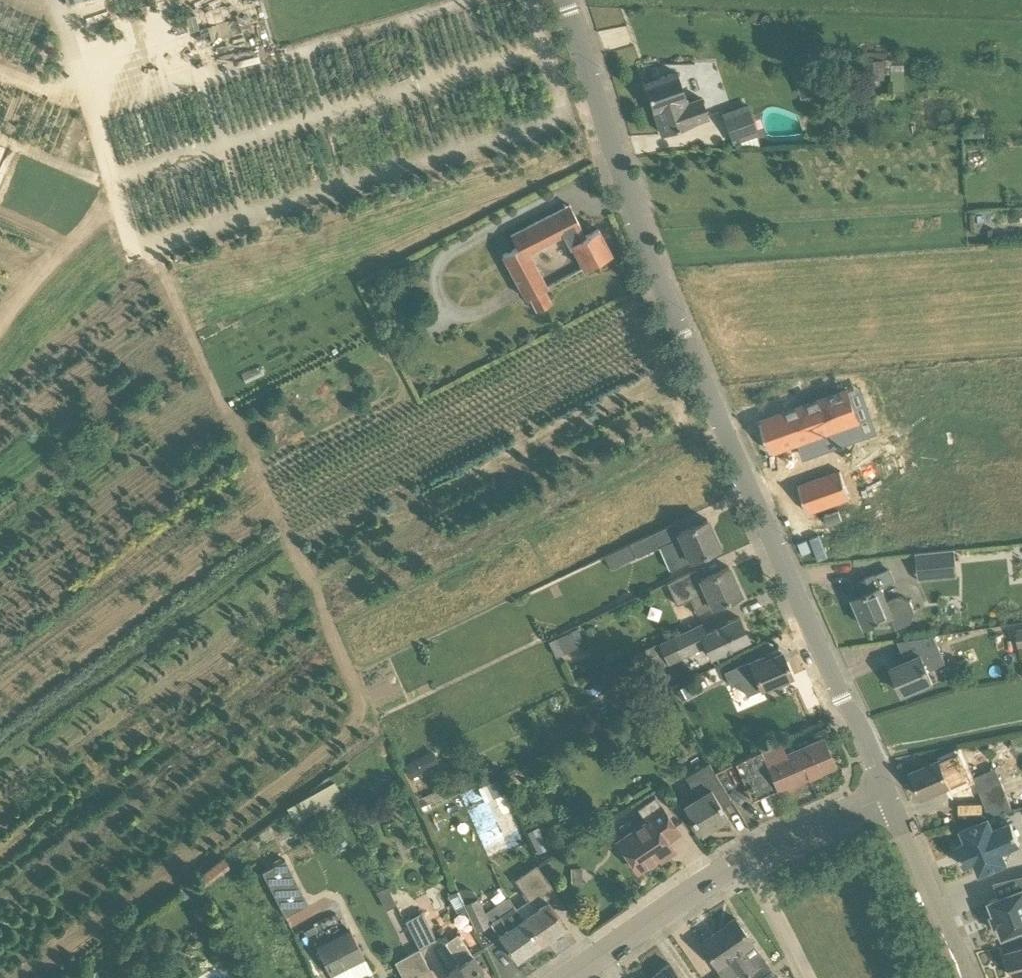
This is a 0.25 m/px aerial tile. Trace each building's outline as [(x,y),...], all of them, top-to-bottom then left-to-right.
[(884,60),(864,61),(865,79),(885,78),(884,60)] [(694,122),(708,117),(701,98),(687,103),(677,72),(645,83),(663,134),(694,123),(694,122)] [(748,106),(723,114),(733,143),(758,135),(748,106)] [(503,255),(526,299),(529,297),(537,312),(552,304),(544,289),(547,288),(528,252),(564,233),(571,247),(573,246),(585,268),(612,254),(599,229),(585,236),(580,225),(581,225),(570,205),(511,235),(518,248),(503,255)] [(883,434),(866,386),(763,423),(772,451),(801,441),(808,460),(883,434)] [(850,498),(841,471),(799,486),(809,513),(850,498)] [(670,570),(680,566),(721,548),(708,519),(679,532),(675,524),(605,557),(612,570),(660,548),(670,570)] [(955,548),(916,552),(919,581),(958,577),(955,548)] [(678,604),(691,598),(698,613),(714,606),(714,605),(741,593),(729,567),(701,579),(696,569),(689,572),(668,582),(678,604)] [(900,596),(888,601),(882,587),(894,582),(888,569),(876,575),(875,573),(859,580),(865,594),(854,598),(866,626),(891,615),(897,628),(911,622),(916,611),(911,600),(900,596)] [(670,663),(706,646),(712,657),(750,639),(739,617),(707,632),(702,623),(660,643),(634,656),(637,663),(650,657),(656,669),(670,663)] [(573,630),(557,638),(565,654),(580,646),(579,643),(573,630)] [(934,682),(929,671),(947,663),(935,636),(909,640),(916,656),(892,666),(904,694),(934,682)] [(747,696),(762,690),(792,677),(782,652),(765,659),(764,656),(751,662),(751,661),(726,672),(732,685),(741,681),(747,696)] [(763,750),(736,763),(742,777),(767,765),(778,790),(834,766),(822,739),(787,755),(781,742),(763,750)] [(952,789),(971,781),(973,780),(972,778),(960,751),(911,773),(923,798),(951,786),(952,789)] [(412,776),(433,766),(427,755),(406,764),(412,776)] [(733,802),(709,763),(685,777),(698,797),(684,806),(701,833),(728,816),(722,806),(730,800),(732,802),(733,802)] [(345,779),(340,771),(333,776),(337,783),(345,779)] [(375,777),(374,790),(386,791),(388,778),(375,777)] [(485,802),(504,793),(497,778),(478,788),(485,802)] [(1001,782),(980,791),(989,815),(1012,810),(1007,797),(1001,782)] [(681,833),(655,797),(638,809),(647,822),(618,842),(639,872),(659,858),(661,861),(675,851),(668,841),(681,833)] [(1003,852),(1021,844),(1012,823),(994,830),(989,819),(962,831),(967,843),(957,847),(965,867),(975,863),(980,875),(1008,863),(1003,852)] [(549,848),(539,827),(527,832),(538,854),(549,848)] [(307,905),(283,861),(261,873),(284,917),(307,905)] [(535,908),(522,917),(542,943),(566,926),(547,899),(556,893),(536,864),(514,879),(535,908)] [(583,868),(572,869),(572,887),(583,887),(583,868)] [(990,901),(995,914),(992,915),(996,925),(999,924),(1004,937),(1021,929),(1021,889),(999,898),(990,901)] [(204,903),(200,892),(193,895),(198,906),(204,903)] [(475,931),(491,923),(487,915),(479,897),(464,904),(475,931)] [(522,917),(514,906),(491,923),(517,961),(542,943),(522,917)] [(420,950),(437,941),(422,912),(405,921),(420,950)] [(748,974),(750,977),(778,977),(766,962),(758,967),(751,957),(749,958),(743,950),(753,943),(736,918),(718,931),(748,974)] [(317,947),(332,975),(366,958),(351,930),(317,947)] [(748,974),(718,931),(700,943),(717,968),(727,961),(733,969),(731,971),(736,977),(750,977),(748,974)] [(459,934),(446,943),(460,963),(448,972),(452,977),(486,977),(482,971),(483,969),(459,934)] [(1009,953),(1015,977),(1016,977),(1021,976),(1021,949),(1009,953)] [(432,974),(429,969),(420,950),(395,964),(402,977),(426,977),(432,974)] [(654,977),(681,977),(671,964),(652,977),(654,977)]
